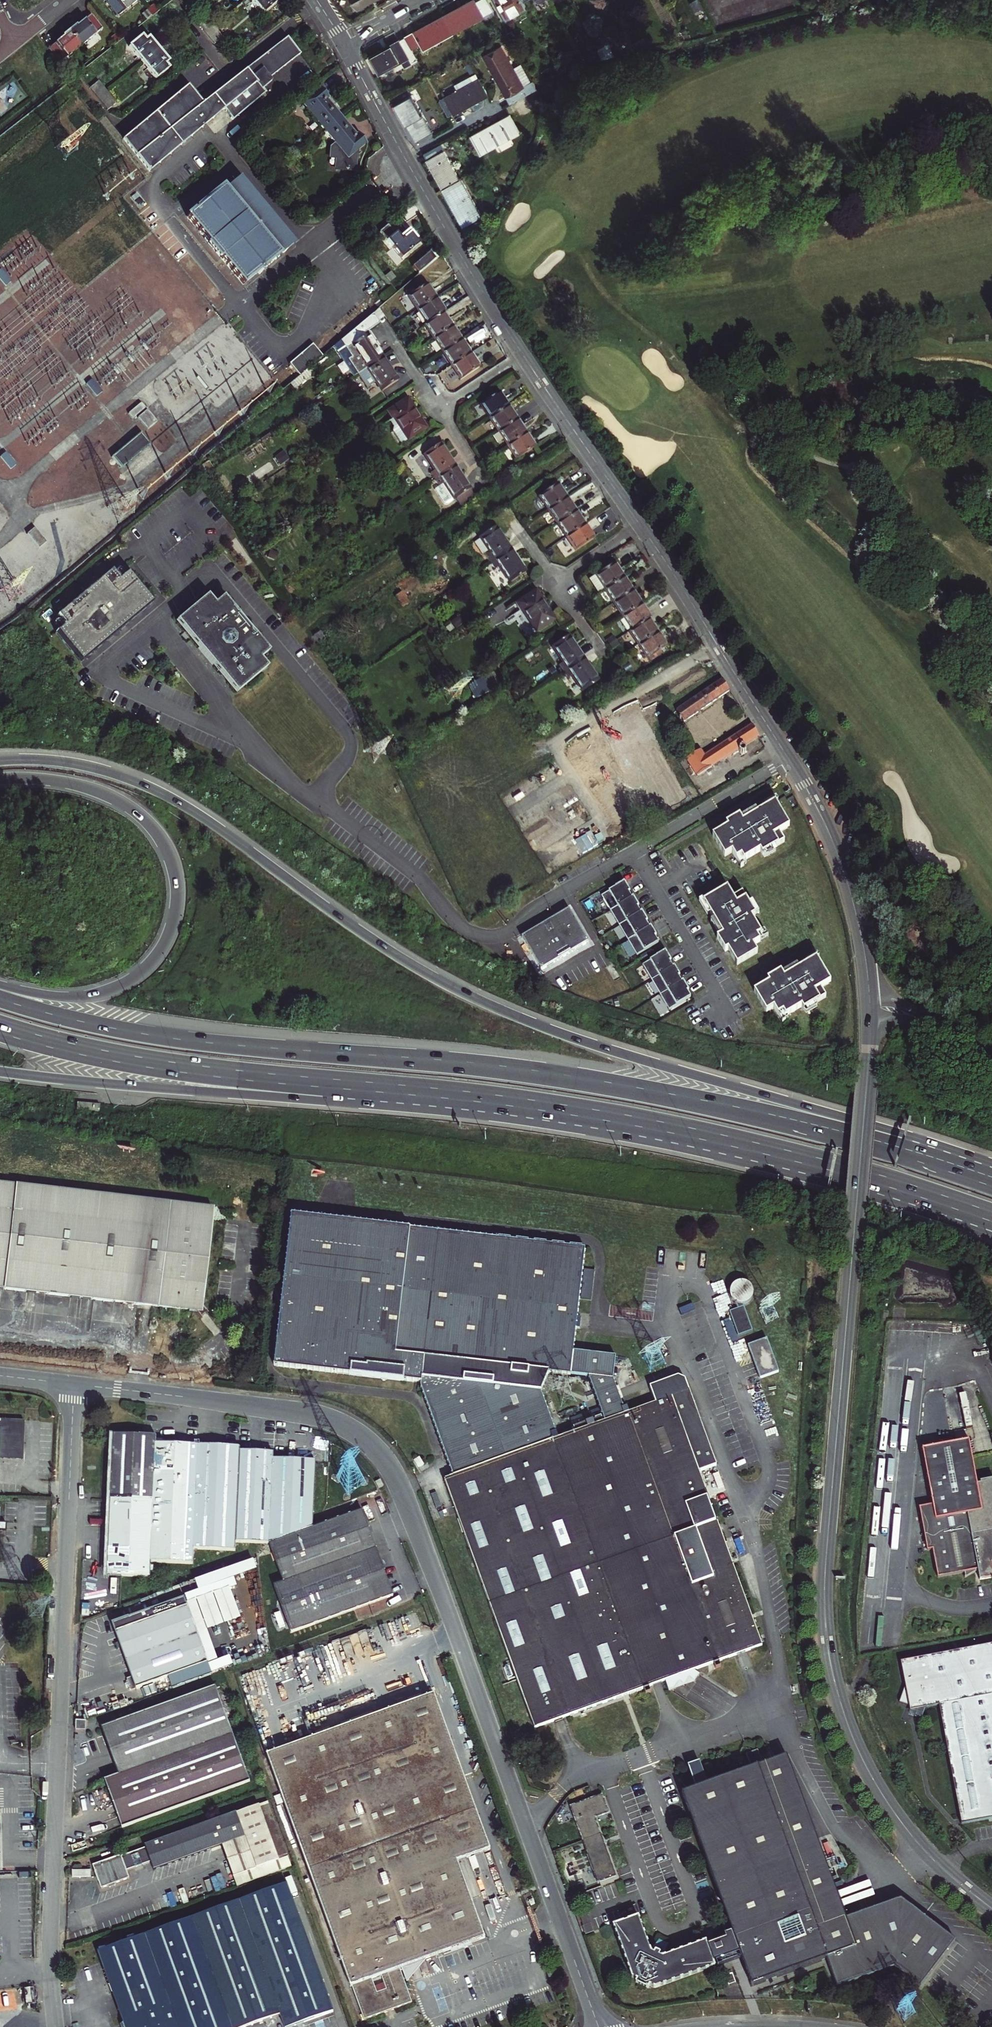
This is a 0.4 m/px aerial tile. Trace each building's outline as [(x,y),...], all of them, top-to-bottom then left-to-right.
[(108,1),(119,15),(137,0),(109,0),(108,1)] [(279,0),(252,0),(263,13),(279,0)] [(378,0),(352,0),(358,11),(378,0)] [(454,32),(494,10),(488,0),(480,0),(477,1),(477,0),(475,0),(476,0),(458,10),(457,9),(445,15),(454,32)] [(522,0),(499,0),(508,18),(526,8),(522,0)] [(149,10),(153,15),(159,11),(155,6),(149,10)] [(147,20),(153,15),(149,10),(143,15),(147,20)] [(69,30),(81,45),(102,29),(91,15),(76,26),(76,25),(69,30)] [(204,15),(196,22),(205,33),(213,26),(204,15)] [(454,32),(445,15),(434,22),(434,23),(416,33),(415,31),(406,37),(413,49),(421,45),(423,49),(454,32)] [(222,37),(213,26),(205,33),(213,43),(214,44),(222,37)] [(50,48),(60,62),(81,45),(69,30),(63,36),(63,37),(50,48)] [(511,41),(513,46),(519,43),(513,31),(507,34),(511,41)] [(507,34),(482,48),(508,96),(511,102),(537,89),(533,82),(531,83),(521,64),(514,68),(502,46),(511,41),(507,34)] [(142,35),(129,46),(143,62),(159,49),(149,37),(146,40),(142,35)] [(370,56),(379,74),(409,57),(408,55),(411,54),(412,56),(416,55),(413,49),(406,37),(400,40),(401,41),(382,51),(382,50),(371,57),(370,56)] [(245,70),(252,78),(262,70),(269,80),(299,55),(285,39),(245,70)] [(169,61),(159,49),(143,62),(156,79),(169,68),(166,64),(169,61)] [(95,52),(89,56),(93,61),(98,57),(95,52)] [(87,65),(93,61),(89,56),(84,60),(87,65)] [(245,70),(203,103),(188,85),(123,139),(150,170),(224,109),(233,120),(262,96),(264,94),(261,90),(271,82),(269,80),(262,70),(252,78),(245,70)] [(489,95),(479,78),(445,96),(440,99),(449,116),(454,112),(454,113),(472,103),(475,110),(481,107),(483,105),(484,101),(482,98),(489,95)] [(99,99),(106,92),(97,81),(90,88),(99,99)] [(413,93),(411,94),(407,88),(394,95),(397,102),(396,103),(417,141),(434,132),(413,93)] [(302,105),(325,132),(341,118),(326,100),(328,98),(321,89),(302,105)] [(115,103),(106,92),(99,99),(108,109),(115,103)] [(472,136),(481,152),(519,131),(510,115),(501,120),(502,121),(484,131),(484,130),(472,136)] [(359,169),(358,150),(366,144),(358,135),(356,136),(341,118),(325,132),(337,148),(333,151),(333,159),(339,159),(340,170),(348,170),(349,171),(352,171),(352,170),(359,169)] [(460,179),(445,151),(446,150),(443,144),(425,154),(444,188),(460,179)] [(460,179),(444,188),(464,226),(483,216),(462,178),(460,179)] [(245,285),(294,245),(240,179),(226,191),(223,187),(187,216),(245,285)] [(388,224),(380,231),(402,258),(420,244),(409,230),(400,237),(396,233),(388,224)] [(432,254),(414,269),(419,275),(437,260),(432,254)] [(0,268),(0,279),(4,285),(10,280),(0,268)] [(409,300),(418,313),(436,301),(428,288),(409,300)] [(436,301),(418,313),(427,327),(443,316),(445,315),(436,301)] [(374,313),(344,339),(355,355),(350,358),(362,375),(366,372),(387,359),(383,353),(380,347),(378,348),(377,346),(378,345),(377,343),(379,342),(376,337),(374,339),(373,337),(372,338),(370,334),(384,325),(374,313)] [(443,316),(427,327),(425,328),(434,342),(452,330),(443,316)] [(452,330),(434,342),(443,355),(460,344),(452,330)] [(379,342),(377,343),(378,345),(377,346),(378,348),(380,347),(383,353),(385,351),(379,342)] [(460,344),(443,355),(452,369),(469,358),(460,344)] [(301,375),(306,371),(311,366),(324,355),(316,346),(293,365),(301,375)] [(469,358),(452,369),(460,382),(478,371),(469,358)] [(380,383),(385,392),(402,381),(387,359),(366,372),(362,375),(371,389),(380,383)] [(91,378),(86,382),(96,396),(102,392),(91,378)] [(490,422),(509,409),(499,396),(481,408),(490,422)] [(411,400),(388,416),(393,423),(395,422),(409,442),(428,429),(419,416),(420,415),(411,400)] [(145,408),(140,402),(128,412),(133,418),(145,408)] [(157,422),(146,409),(137,417),(147,430),(157,422)] [(509,409),(490,422),(499,435),(518,423),(509,409)] [(499,435),(508,449),(526,436),(518,423),(499,435)] [(149,443),(139,432),(111,456),(121,468),(149,443)] [(526,436),(508,449),(517,462),(536,450),(526,436)] [(436,475),(440,481),(460,467),(445,445),(429,456),(440,472),(436,475)] [(5,451),(0,455),(0,456),(10,469),(16,464),(5,451)] [(460,467),(440,481),(445,488),(441,491),(450,504),(451,506),(459,501),(461,500),(466,507),(478,499),(474,492),(476,490),(460,467)] [(540,500),(548,514),(566,502),(557,489),(540,500)] [(548,514),(557,527),(575,516),(566,502),(548,514)] [(575,516),(557,527),(566,541),(584,529),(575,516)] [(46,541),(34,527),(26,533),(39,547),(46,541)] [(483,539),(494,554),(489,557),(494,564),(514,551),(499,528),(483,539)] [(584,529),(566,541),(576,555),(594,543),(584,529)] [(530,573),(514,551),(494,564),(498,571),(503,568),(513,584),(530,573)] [(601,592),(619,580),(611,568),(593,579),(601,592)] [(156,602),(130,573),(121,580),(113,571),(60,617),(67,627),(59,634),(85,664),(112,641),(114,641),(115,640),(118,639),(120,638),(123,636),(124,635),(124,634),(126,632),(127,631),(128,629),(129,627),(129,626),(156,602)] [(627,593),(619,580),(601,592),(610,604),(627,593)] [(535,591),(514,604),(520,612),(521,611),(535,632),(552,621),(542,605),(544,604),(535,591)] [(627,593),(610,604),(618,617),(635,605),(627,593)] [(264,656),(272,649),(256,631),(251,625),(251,626),(250,625),(251,625),(251,624),(251,623),(251,622),(251,621),(251,620),(250,620),(249,620),(249,619),(248,619),(247,619),(246,619),(246,620),(245,620),(246,619),(241,614),(241,613),(225,595),(217,602),(209,594),(179,620),(241,692),(271,665),(264,656)] [(635,605),(618,617),(627,630),(643,620),(645,619),(635,605)] [(643,620),(627,630),(625,632),(634,645),(652,633),(643,620)] [(652,633),(634,645),(644,660),(661,648),(652,633)] [(553,645),(564,661),(559,663),(563,670),(584,656),(569,634),(553,645)] [(584,656),(563,670),(569,677),(573,675),(583,690),(600,680),(584,656)] [(722,680),(677,712),(685,723),(717,701),(725,696),(730,692),(722,680)] [(725,696),(717,701),(721,706),(729,701),(725,696)] [(744,747),(759,737),(752,725),(704,756),(700,750),(686,759),(698,777),(738,751),(743,755),(746,753),(744,747)] [(683,731),(675,736),(679,743),(691,734),(686,726),(681,729),(683,731)] [(729,827),(714,836),(726,857),(734,852),(738,859),(744,856),(746,860),(762,851),(764,854),(786,841),(781,832),(789,828),(775,804),(759,813),(760,815),(756,818),(755,816),(744,822),(741,816),(727,824),(729,827)] [(613,914),(636,901),(632,894),(630,892),(632,891),(628,885),(604,899),(613,914)] [(735,898),(730,890),(706,904),(716,920),(718,919),(720,923),(718,924),(724,935),(718,938),(726,952),(729,950),(738,965),(759,953),(754,946),(761,941),(758,936),(762,933),(753,917),(757,915),(744,893),(735,898)] [(622,929),(645,915),(641,909),(640,909),(639,907),(641,906),(637,900),(636,901),(613,914),(622,929)] [(516,903),(505,910),(508,915),(519,908),(516,903)] [(573,912),(526,941),(545,973),(592,944),(573,912)] [(631,944),(653,930),(649,924),(647,922),(649,921),(646,915),(645,915),(622,929),(631,944)] [(631,944),(640,959),(662,945),(658,939),(657,937),(658,936),(655,929),(653,930),(631,944)] [(654,983),(677,970),(673,963),(672,963),(671,961),(673,960),(669,954),(645,968),(642,970),(651,985),(654,983)] [(769,983),(754,992),(766,1013),(774,1009),(778,1016),(784,1012),(786,1017),(802,1007),(804,1011),(826,998),(821,989),(829,984),(815,960),(799,970),(800,972),(798,973),(796,974),(795,972),(784,978),(781,973),(768,981),(769,983)] [(663,998),(686,984),(682,978),(681,978),(680,976),(682,975),(678,969),(677,970),(654,983),(663,998)] [(663,998),(672,1013),(694,1000),(691,993),(690,993),(689,991),(691,990),(687,984),(686,984),(663,998)] [(188,1309),(188,1311),(197,1312),(202,1318),(209,1312),(204,1306),(205,1297),(203,1297),(214,1205),(0,1181),(0,1287),(188,1309)] [(579,1249),(286,1215),(268,1365),(415,1382),(415,1386),(452,1474),(558,1440),(541,1393),(551,1373),(590,1377),(595,1394),(613,1387),(608,1380),(611,1357),(568,1352),(579,1249)] [(730,1307),(738,1331),(752,1326),(743,1301),(747,1300),(749,1298),(750,1296),(751,1293),(751,1291),(751,1286),(748,1282),(746,1280),(744,1279),(741,1278),(739,1278),(736,1278),(734,1279),(732,1281),(730,1283),(729,1285),(728,1287),(728,1290),(729,1293),(730,1295),(731,1297),(733,1299),(735,1300),(737,1305),(730,1307)] [(767,1334),(748,1341),(760,1375),(779,1368),(767,1334)] [(452,1474),(444,1477),(483,1584),(535,1726),(644,1686),(646,1691),(651,1689),(649,1684),(666,1678),(669,1687),(693,1679),(691,1675),(697,1673),(695,1667),(714,1660),(716,1665),(721,1663),(720,1658),(763,1642),(700,1467),(672,1393),(630,1408),(628,1403),(626,1404),(613,1387),(595,1394),(606,1422),(558,1440),(452,1474)] [(717,1461),(690,1387),(672,1393),(700,1467),(717,1461)] [(22,1460),(23,1420),(0,1419),(0,1458),(22,1460)] [(195,1549),(237,1550),(237,1542),(271,1543),(275,1459),(276,1452),(241,1451),(241,1447),(164,1444),(164,1438),(157,1437),(157,1436),(116,1434),(109,1575),(119,1575),(152,1577),(152,1562),(194,1564),(195,1549)] [(977,1572),(988,1566),(991,1564),(991,1483),(984,1484),(984,1486),(979,1487),(972,1443),(925,1450),(934,1506),(921,1508),(928,1552),(933,1551),(938,1579),(966,1574),(967,1578),(977,1572)] [(271,1543),(271,1544),(285,1582),(275,1586),(292,1633),(396,1596),(364,1509),(315,1527),(318,1461),(275,1459),(271,1543)] [(371,1487),(375,1493),(379,1491),(376,1484),(371,1487)] [(988,1566),(977,1572),(979,1575),(989,1569),(988,1566)] [(979,1575),(979,1580),(991,1577),(991,1573),(989,1569),(979,1575)] [(116,1631),(137,1688),(209,1663),(198,1632),(186,1601),(185,1598),(148,1612),(150,1619),(116,1631)] [(959,1820),(988,1815),(988,1818),(991,1818),(991,1642),(903,1656),(907,1681),(905,1682),(900,1694),(908,1698),(918,1702),(915,1709),(922,1713),(926,1702),(940,1700),(959,1820)] [(215,1686),(102,1727),(119,1774),(105,1779),(122,1827),(250,1781),(215,1686)] [(434,1696),(266,1753),(344,1988),(346,1987),(358,2021),(406,2005),(401,1989),(403,1988),(400,1979),(398,1980),(395,1973),(414,1966),(413,1964),(480,1941),(454,1864),(487,1852),(434,1696)] [(918,1702),(908,1698),(909,1704),(908,1706),(915,1709),(918,1702)] [(86,1730),(87,1720),(77,1720),(76,1730),(86,1730)] [(742,1953),(752,1981),(754,1986),(828,1959),(838,1987),(891,1967),(925,1993),(959,1947),(906,1906),(852,1926),(789,1755),(684,1794),(734,1930),(742,1953)] [(602,1794),(602,1793),(570,1804),(598,1880),(615,1874),(594,1815),(609,1810),(602,1794)] [(288,1856),(269,1801),(260,1804),(280,1859),(288,1856)] [(128,1871),(152,1862),(154,1869),(247,1836),(258,1867),(280,1859),(260,1804),(146,1846),(146,1848),(122,1856),(122,1854),(93,1865),(101,1887),(109,1884),(110,1885),(116,1883),(115,1882),(130,1877),(128,1871)] [(281,2014),(286,2026),(290,2026),(334,2011),(288,1883),(99,1952),(126,2026),(246,2026),(281,2014)] [(665,1954),(661,1953),(662,1951),(655,1948),(655,1950),(651,1948),(639,1913),(613,1922),(632,1975),(638,1977),(636,1980),(650,1986),(651,1984),(656,1986),(717,1965),(716,1962),(709,1943),(708,1939),(665,1954)] [(592,1932),(587,1916),(579,1919),(585,1934),(592,1932)] [(709,1943),(716,1962),(742,1953),(734,1930),(720,1934),(722,1938),(709,1943)] [(549,1966),(552,1976),(558,1974),(555,1964),(549,1966)]
